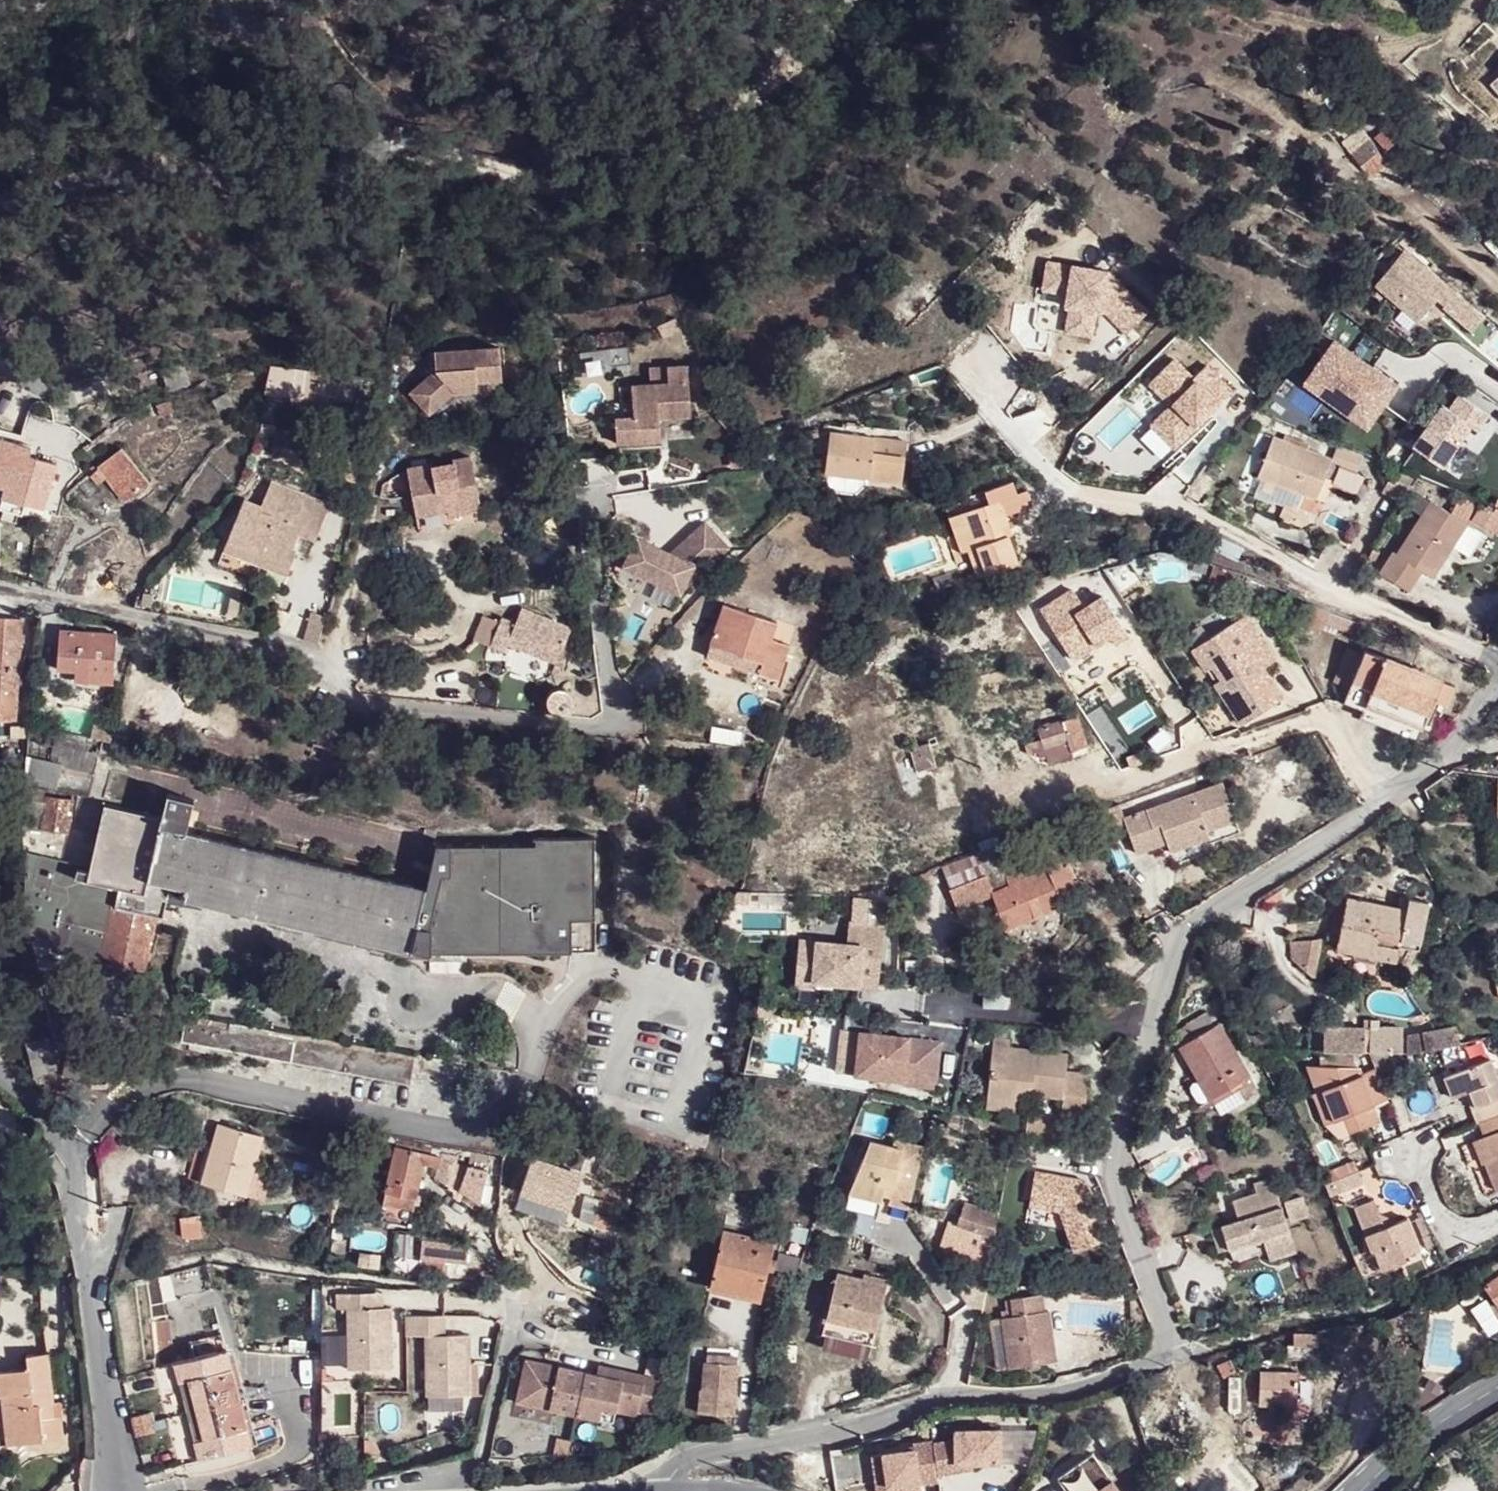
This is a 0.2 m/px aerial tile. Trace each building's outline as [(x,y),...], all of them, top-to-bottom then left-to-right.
[(1375,139),(1385,151),(1397,141),(1386,129),(1375,139)] [(1354,152),(1373,175),(1389,163),(1369,140),(1354,152)] [(1371,282),(1416,319),(1433,299),(1444,286),(1398,249),(1371,282)] [(1107,271),(1045,262),(1041,291),(1070,296),(1064,332),(1090,336),(1094,313),(1100,314),(1107,271)] [(1480,316),(1444,286),(1433,299),(1470,329),(1480,316)] [(1324,336),(1296,374),(1365,425),(1393,388),(1324,336)] [(499,357),(433,358),(434,377),(404,396),(423,418),(449,400),(474,399),(474,390),(500,390),(499,357)] [(166,390),(187,384),(180,363),(160,369),(166,390)] [(614,415),(616,440),(659,438),(658,423),(658,416),(690,415),(687,363),(663,364),(663,381),(651,381),(631,382),(633,413),(614,415)] [(663,364),(650,365),(651,381),(663,381),(663,364)] [(613,398),(614,415),(633,413),(631,382),(619,383),(619,398),(613,398)] [(160,415),(172,410),(168,399),(156,404),(160,415)] [(1437,404),(1410,449),(1440,466),(1466,422),(1437,404)] [(658,416),(658,423),(666,422),(667,432),(690,430),(690,415),(658,416)] [(1312,497),(1320,477),(1329,456),(1271,432),(1254,473),(1312,497)] [(858,483),(894,486),(898,442),(819,435),(814,476),(819,477),(817,487),(824,495),(843,498),(856,489),(857,486),(858,483)] [(23,505),(29,487),(36,490),(40,475),(33,474),(37,458),(28,456),(17,453),(20,444),(0,438),(0,487),(4,488),(1,499),(23,505)] [(17,453),(28,456),(31,447),(20,444),(17,453)] [(123,501),(148,482),(121,447),(88,472),(96,482),(104,476),(123,501)] [(428,468),(403,473),(412,521),(444,515),(446,521),(478,515),(467,461),(449,464),(450,468),(429,472),(428,468)] [(1320,477),(1312,497),(1323,502),(1332,481),(1320,477)] [(263,564),(286,572),(295,553),(288,550),(296,529),(312,535),(324,504),(268,482),(257,507),(240,500),(224,540),(266,556),(263,564)] [(971,583),(1013,568),(1003,540),(997,542),(993,530),(1002,527),(999,518),(1023,510),(1017,494),(1010,496),(1005,485),(980,494),(984,507),(957,517),(962,532),(953,536),(954,539),(960,554),(971,583)] [(984,507),(980,494),(938,509),(949,541),(954,539),(953,536),(962,532),(957,517),(984,507)] [(1471,512),(1477,501),(1461,494),(1456,503),(1471,512)] [(21,516),(23,505),(1,499),(0,503),(0,510),(21,516)] [(1471,512),(1456,503),(1450,513),(1428,501),(1395,558),(1391,555),(1379,576),(1409,594),(1416,582),(1403,574),(1408,564),(1432,579),(1452,544),(1469,554),(1482,531),(1465,522),(1471,512)] [(636,533),(620,562),(677,593),(679,587),(726,548),(704,522),(668,551),(636,533)] [(997,542),(1003,540),(1006,539),(1002,527),(993,530),(997,542)] [(954,539),(949,541),(955,556),(960,554),(954,539)] [(220,550),(284,576),(286,572),(263,564),(266,556),(224,540),(220,550)] [(1403,574),(1416,582),(1421,573),(1408,564),(1403,574)] [(1084,585),(1089,604),(1111,598),(1115,613),(1133,608),(1124,575),(1084,585)] [(759,660),(779,668),(793,634),(776,627),(782,613),(730,590),(713,631),(763,652),(759,660)] [(481,616),(471,644),(488,651),(491,644),(554,669),(569,633),(505,607),(499,623),(481,616)] [(310,612),(301,644),(315,647),(324,617),(310,612)] [(1192,645),(1242,726),(1284,700),(1263,666),(1273,659),(1247,621),(1235,618),(1192,645)] [(13,720),(19,623),(0,622),(0,719),(13,720)] [(75,671),(114,673),(116,635),(59,631),(57,670),(75,671)] [(1358,717),(1416,740),(1422,727),(1432,731),(1443,706),(1445,707),(1453,687),(1362,650),(1343,696),(1363,703),(1358,717)] [(74,681),(112,684),(114,673),(75,671),(74,681)] [(543,703),(546,709),(549,711),(553,713),(557,713),(559,713),(562,711),(566,708),(567,705),(568,701),(567,696),(562,690),(557,688),(551,689),(546,693),(543,698),(543,703)] [(1068,754),(1082,750),(1073,718),(1045,726),(1044,722),(1038,724),(1039,728),(1036,729),(1038,741),(1024,745),(1027,756),(1034,754),(1035,756),(1042,755),(1045,764),(1069,758),(1068,754)] [(102,739),(25,725),(24,744),(21,787),(25,787),(26,782),(58,787),(62,767),(95,773),(102,739)] [(931,762),(926,743),(906,747),(911,767),(931,762)] [(1162,823),(1168,844),(1172,853),(1212,839),(1209,831),(1236,822),(1222,785),(1123,820),(1135,855),(1160,846),(1153,826),(1162,823)] [(45,790),(25,787),(21,787),(21,828),(40,831),(41,827),(66,831),(70,801),(44,798),(45,790)] [(433,952),(594,948),(591,832),(534,834),(533,840),(436,843),(430,867),(424,888),(338,868),(184,832),(192,800),(165,793),(158,818),(104,806),(89,866),(38,855),(32,886),(43,888),(38,909),(39,939),(52,941),(50,949),(143,969),(155,915),(161,917),(168,886),(185,889),(183,899),(409,950),(433,952)] [(860,830),(869,828),(868,819),(860,820),(860,830)] [(1153,826),(1160,846),(1168,844),(1162,823),(1153,826)] [(988,893),(1003,929),(1059,906),(1056,897),(1077,888),(1054,834),(1033,843),(1045,870),(1028,877),(1006,886),(988,893)] [(1001,875),(1006,886),(1028,877),(1023,866),(1001,875)] [(980,873),(944,889),(952,907),(988,893),(980,873)] [(753,884),(742,883),(738,895),(752,897),(753,884)] [(1347,907),(1381,955),(1400,959),(1412,907),(1350,893),(1347,907)] [(799,937),(797,948),(815,950),(811,980),(876,989),(888,902),(854,913),(852,923),(849,923),(847,944),(799,937)] [(1377,958),(1378,954),(1381,955),(1347,907),(1346,910),(1335,907),(1331,926),(1342,929),(1340,940),(1340,945),(1359,949),(1358,953),(1377,958)] [(1342,929),(1331,926),(1329,937),(1340,940),(1342,929)] [(1292,953),(1317,971),(1325,936),(1295,935),(1292,953)] [(815,950),(797,948),(792,985),(810,987),(811,980),(815,950)] [(982,1004),(1013,1008),(1014,986),(1000,986),(1001,978),(993,978),(993,985),(984,984),(982,991),(982,1004)] [(1192,1039),(1209,1029),(1200,1012),(1183,1021),(1192,1039)] [(181,1042),(411,1084),(416,1056),(186,1014),(184,1023),(169,1021),(165,1045),(179,1048),(181,1042)] [(1211,1100),(1248,1079),(1216,1025),(1209,1029),(1192,1039),(1180,1046),(1211,1100)] [(1457,1025),(1434,1030),(1445,1045),(1460,1043),(1457,1025)] [(1361,1029),(1323,1029),(1323,1052),(1361,1052),(1361,1039),(1361,1029)] [(1434,1030),(1408,1034),(1408,1039),(1409,1053),(1445,1045),(1434,1030)] [(939,1044),(858,1033),(852,1076),(900,1082),(900,1086),(933,1090),(939,1044)] [(1371,1052),(1371,1039),(1366,1039),(1361,1039),(1361,1052),(1371,1052)] [(1400,1052),(1409,1053),(1408,1039),(1401,1039),(1400,1052)] [(1009,1042),(994,1040),(985,1098),(1016,1102),(1017,1095),(1019,1087),(1030,1089),(1029,1096),(1061,1101),(1059,1118),(1081,1120),(1087,1077),(1065,1075),(1067,1056),(1015,1049),(1014,1055),(1007,1054),(1008,1047),(1009,1042)] [(1467,1110),(1473,1124),(1497,1115),(1497,1088),(1486,1060),(1440,1076),(1448,1097),(1461,1094),(1467,1091),(1473,1108),(1467,1110)] [(1331,1119),(1311,1066),(1303,1067),(1312,1090),(1308,1091),(1319,1124),(1331,1119)] [(1386,1100),(1374,1068),(1359,1073),(1356,1067),(1311,1066),(1331,1119),(1340,1116),(1346,1130),(1367,1123),(1362,1109),(1372,1105),(1386,1100)] [(1019,1087),(1017,1095),(1029,1096),(1030,1089),(1019,1087)] [(1467,1091),(1461,1094),(1467,1110),(1473,1108),(1467,1091)] [(1016,1102),(985,1098),(984,1109),(1014,1113),(1016,1102)] [(1362,1109),(1367,1123),(1377,1120),(1372,1105),(1362,1109)] [(1473,1124),(1478,1138),(1486,1157),(1478,1160),(1489,1190),(1497,1187),(1497,1115),(1473,1124)] [(202,1182),(260,1196),(267,1166),(251,1162),(258,1135),(217,1125),(210,1153),(202,1182)] [(1486,1157),(1478,1138),(1468,1142),(1475,1162),(1478,1160),(1486,1157)] [(922,1149),(893,1143),(891,1149),(889,1163),(917,1169),(922,1149)] [(891,1149),(867,1144),(848,1194),(879,1202),(883,1186),(891,1187),(886,1214),(909,1220),(906,1215),(917,1169),(889,1163),(891,1149)] [(384,1189),(415,1195),(421,1163),(436,1166),(438,1155),(393,1147),(384,1189)] [(186,1178),(202,1182),(210,1153),(193,1148),(186,1178)] [(1373,1162),(1361,1165),(1366,1192),(1378,1190),(1373,1162)] [(1349,1171),(1328,1179),(1332,1190),(1353,1182),(1349,1171)] [(1253,1194),(1231,1201),(1235,1218),(1279,1204),(1271,1175),(1250,1182),(1253,1194)] [(1328,1179),(1316,1184),(1321,1195),(1332,1190),(1328,1179)] [(879,1202),(848,1194),(840,1210),(876,1219),(879,1202)] [(581,1219),(618,1233),(624,1207),(599,1198),(598,1201),(586,1196),(581,1219)] [(1306,1215),(1299,1197),(1284,1202),(1290,1220),(1306,1215)] [(991,1235),(995,1212),(958,1200),(951,1222),(943,1219),(937,1239),(946,1258),(977,1269),(975,1256),(983,1233),(991,1235)] [(1405,1257),(1422,1251),(1410,1220),(1393,1226),(1395,1232),(1388,1235),(1387,1229),(1376,1201),(1356,1209),(1373,1254),(1377,1253),(1385,1272),(1407,1263),(1405,1257)] [(1279,1204),(1235,1218),(1237,1222),(1218,1228),(1224,1249),(1260,1237),(1262,1243),(1289,1235),(1279,1204)] [(182,1238),(201,1238),(201,1217),(181,1218),(182,1238)] [(1395,1232),(1393,1226),(1387,1229),(1388,1235),(1395,1232)] [(710,1288),(759,1301),(772,1242),(724,1231),(710,1288)] [(1267,1259),(1294,1250),(1289,1235),(1262,1243),(1267,1259)] [(419,1256),(463,1263),(466,1247),(422,1240),(419,1256)] [(896,1271),(901,1257),(870,1246),(865,1259),(896,1271)] [(1407,1263),(1424,1257),(1422,1251),(1405,1257),(1407,1263)] [(1377,1253),(1373,1254),(1369,1255),(1376,1275),(1385,1272),(1377,1253)] [(167,1274),(145,1280),(150,1321),(163,1319),(161,1305),(167,1303),(167,1274)] [(891,1287),(843,1274),(826,1335),(874,1349),(891,1287)] [(1483,1288),(1497,1310),(1497,1277),(1483,1288)] [(1364,1289),(1359,1278),(1346,1283),(1351,1295),(1364,1289)] [(1099,1290),(1077,1289),(1077,1299),(1098,1300),(1099,1290)] [(382,1293),(337,1293),(337,1310),(350,1310),(350,1368),(394,1367),(394,1309),(385,1309),(382,1293)] [(1037,1295),(1007,1298),(1010,1316),(997,1318),(1003,1368),(1050,1361),(1044,1312),(1039,1312),(1037,1295)] [(1416,1335),(1418,1304),(1397,1316),(1396,1333),(1416,1335)] [(446,1338),(445,1317),(409,1318),(409,1339),(429,1338),(429,1398),(469,1397),(469,1337),(446,1338)] [(154,1359),(169,1357),(166,1324),(150,1327),(154,1359)] [(1284,1359),(1313,1361),(1315,1334),(1292,1333),(1291,1345),(1284,1345),(1284,1359)] [(189,1361),(223,1353),(219,1337),(186,1345),(189,1361)] [(704,1351),(703,1358),(734,1362),(735,1356),(704,1351)] [(204,1439),(193,1441),(198,1460),(250,1447),(225,1352),(223,1353),(189,1361),(174,1365),(179,1385),(189,1381),(204,1439)] [(613,1409),(652,1416),(658,1376),(523,1353),(514,1404),(611,1420),(613,1409)] [(9,1396),(13,1446),(63,1440),(62,1419),(55,1420),(48,1355),(26,1357),(27,1371),(0,1374),(0,1397),(9,1396)] [(155,1370),(170,1366),(169,1357),(154,1359),(155,1370)] [(693,1410),(729,1413),(734,1362),(703,1358),(701,1358),(698,1386),(696,1385),(693,1410)] [(1216,1366),(1220,1381),(1235,1376),(1230,1362),(1216,1366)] [(170,1366),(155,1370),(179,1465),(198,1460),(193,1441),(179,1385),(174,1365),(170,1366)] [(1276,1401),(1275,1407),(1292,1408),(1294,1373),(1257,1372),(1257,1400),(1276,1401)] [(189,1381),(179,1385),(193,1441),(204,1439),(189,1381)] [(0,1397),(0,1428),(2,1448),(13,1446),(9,1396),(0,1397)] [(137,1439),(153,1435),(149,1416),(132,1419),(137,1439)] [(1003,1431),(958,1428),(958,1437),(957,1461),(972,1463),(1001,1464),(1003,1431)] [(875,1453),(877,1467),(888,1467),(891,1490),(923,1490),(923,1488),(941,1487),(940,1471),(936,1439),(936,1437),(917,1438),(918,1446),(909,1447),(909,1450),(875,1453)] [(958,1437),(936,1439),(940,1471),(972,1468),(972,1463),(957,1461),(958,1437)] [(1058,1476),(1068,1490),(1121,1490),(1093,1451),(1058,1476)] [(877,1467),(879,1490),(891,1490),(888,1467),(877,1467)]
